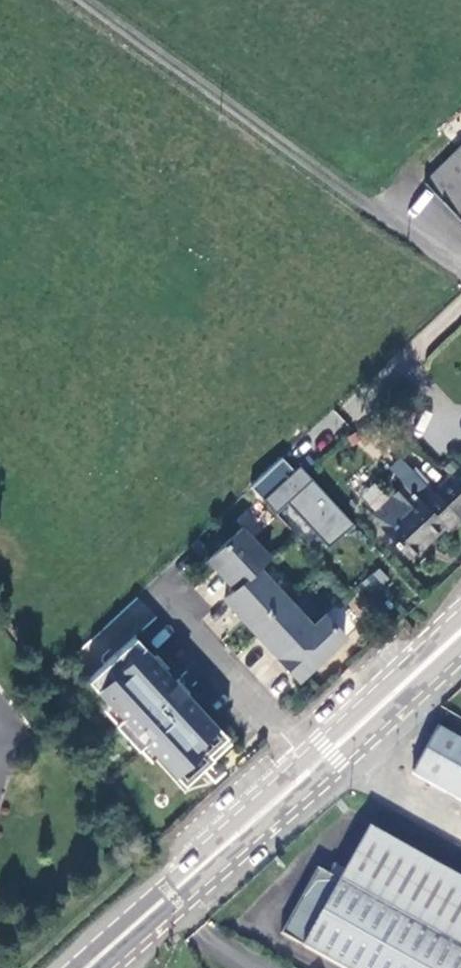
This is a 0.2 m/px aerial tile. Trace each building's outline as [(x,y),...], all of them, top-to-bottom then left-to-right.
[(423,187),(460,226),(460,149),(423,187)] [(287,488),(274,474),(254,492),(267,505),(287,488)] [(452,478),(435,492),(433,489),(421,500),(413,492),(411,494),(403,487),(373,514),(384,527),(381,529),(408,558),(442,526),(447,530),(460,519),(460,488),(452,478)] [(331,500),(294,534),(295,535),(318,560),(331,549),(328,545),(352,523),(331,500)] [(243,530),(209,561),(236,590),(259,568),(270,558),(243,530)] [(287,597),(259,568),(236,590),(225,600),(253,629),(287,597)] [(314,627),(287,597),(253,629),(280,659),(314,627)] [(326,616),(314,627),(280,659),(302,680),(347,638),(326,616)] [(116,723),(140,748),(147,742),(186,784),(214,758),(209,753),(228,735),(137,636),(90,679),(124,716),(116,723)] [(441,728),(414,776),(460,802),(460,740),(441,728)] [(328,874),(460,947),(460,880),(368,829),(343,871),(333,865),(328,874)] [(328,874),(317,867),(281,933),(343,967),(460,967),(460,947),(328,874)]
